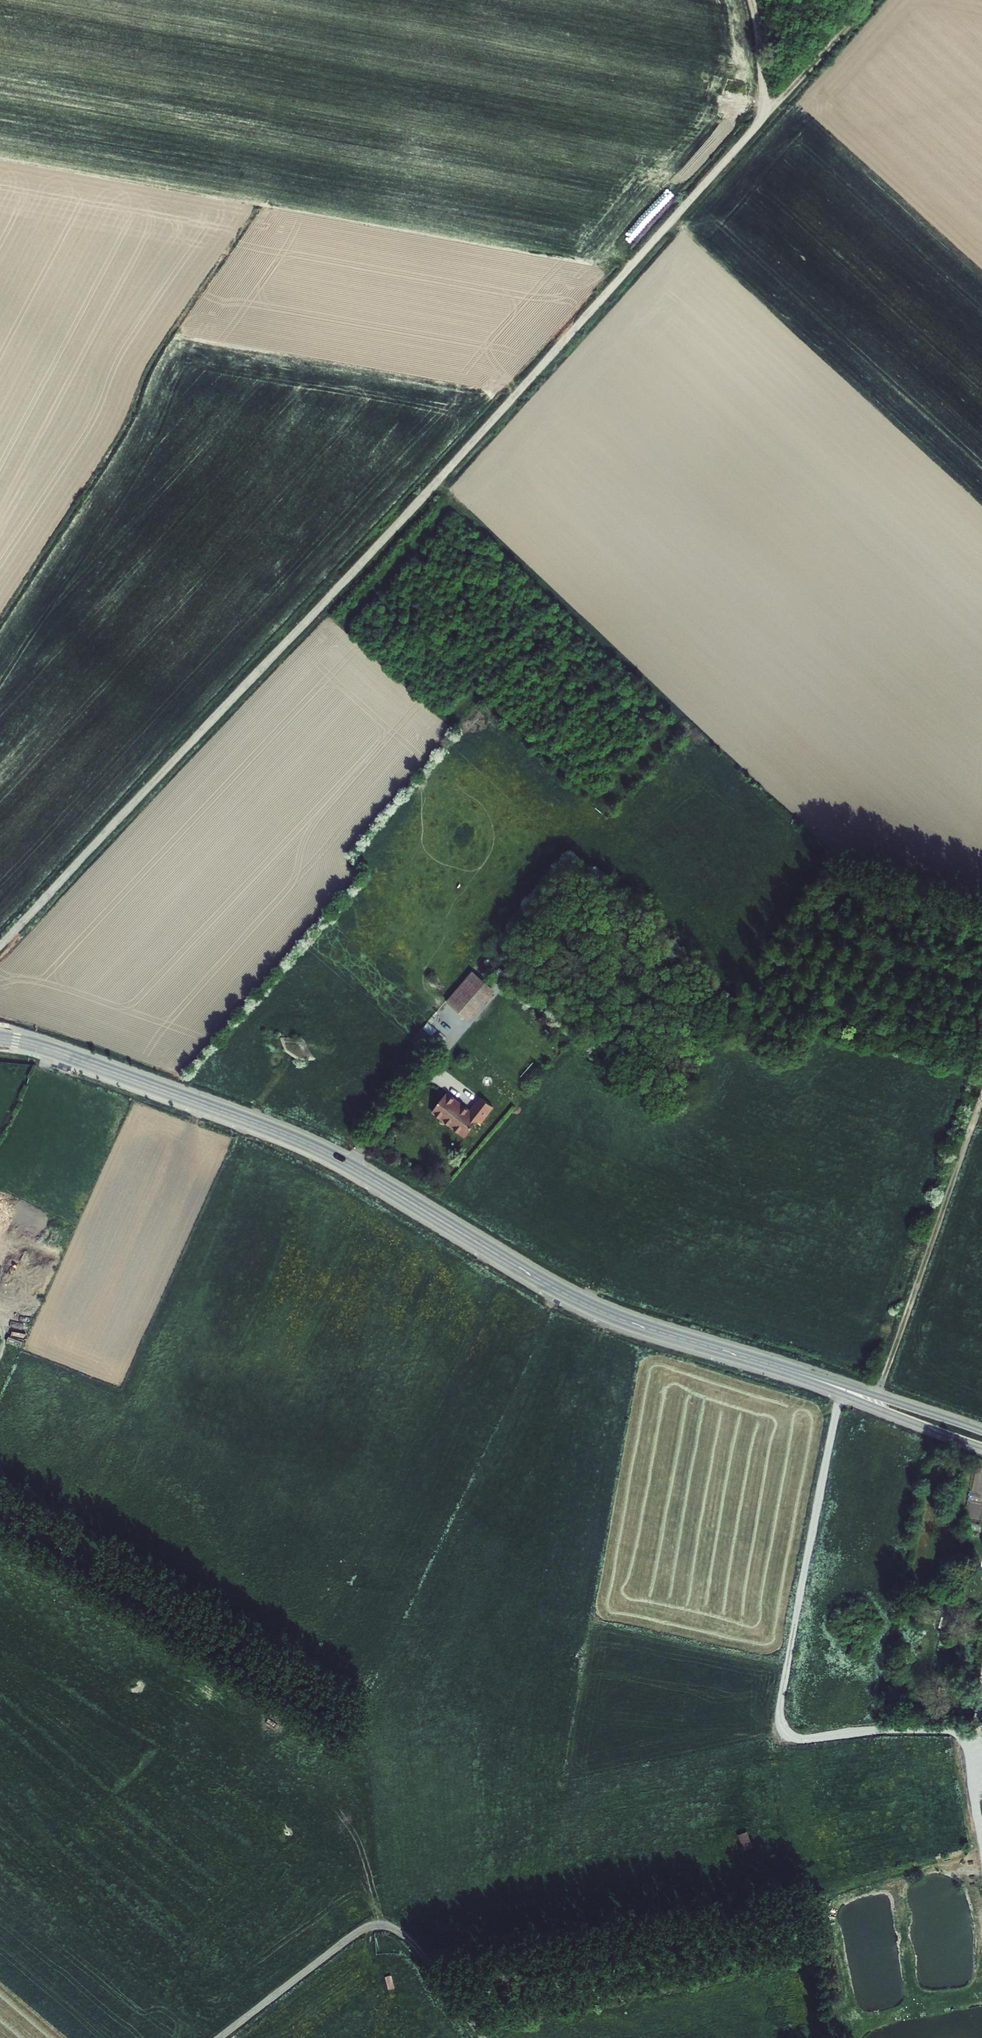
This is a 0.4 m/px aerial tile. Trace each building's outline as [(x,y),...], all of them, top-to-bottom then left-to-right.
[(474,976),(448,1005),(467,1021),(492,992),(474,976)] [(443,1093),(427,1112),(459,1139),(472,1124),(476,1126),(491,1109),(478,1099),(466,1112),(443,1093)] [(742,1847),(751,1846),(749,1830),(740,1832),(742,1847)]
